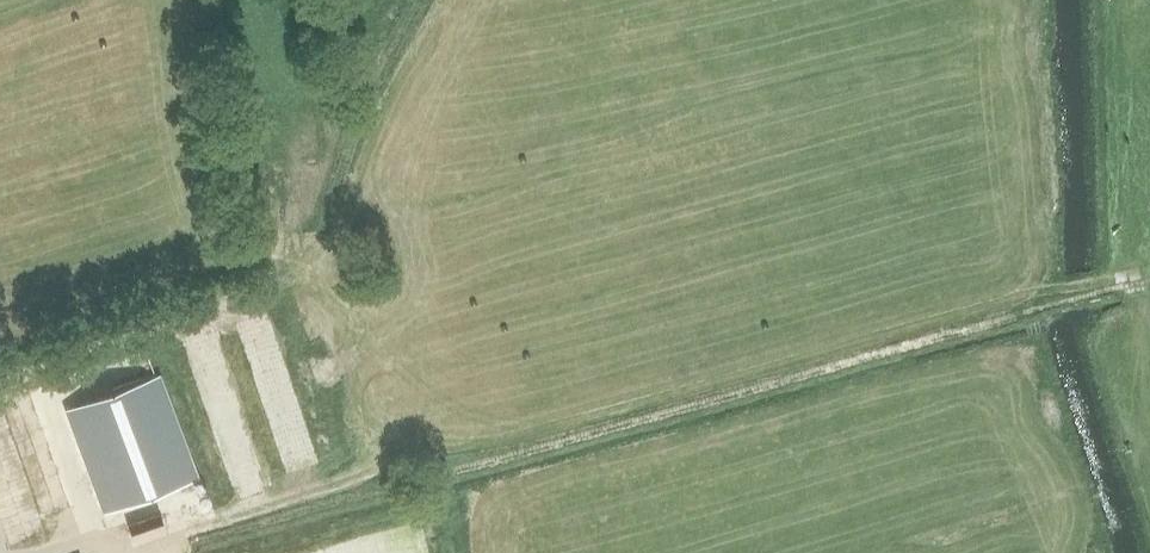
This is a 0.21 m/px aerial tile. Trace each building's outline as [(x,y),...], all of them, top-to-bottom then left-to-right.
[(70,408),(108,510),(193,478),(155,377),(70,408)]
